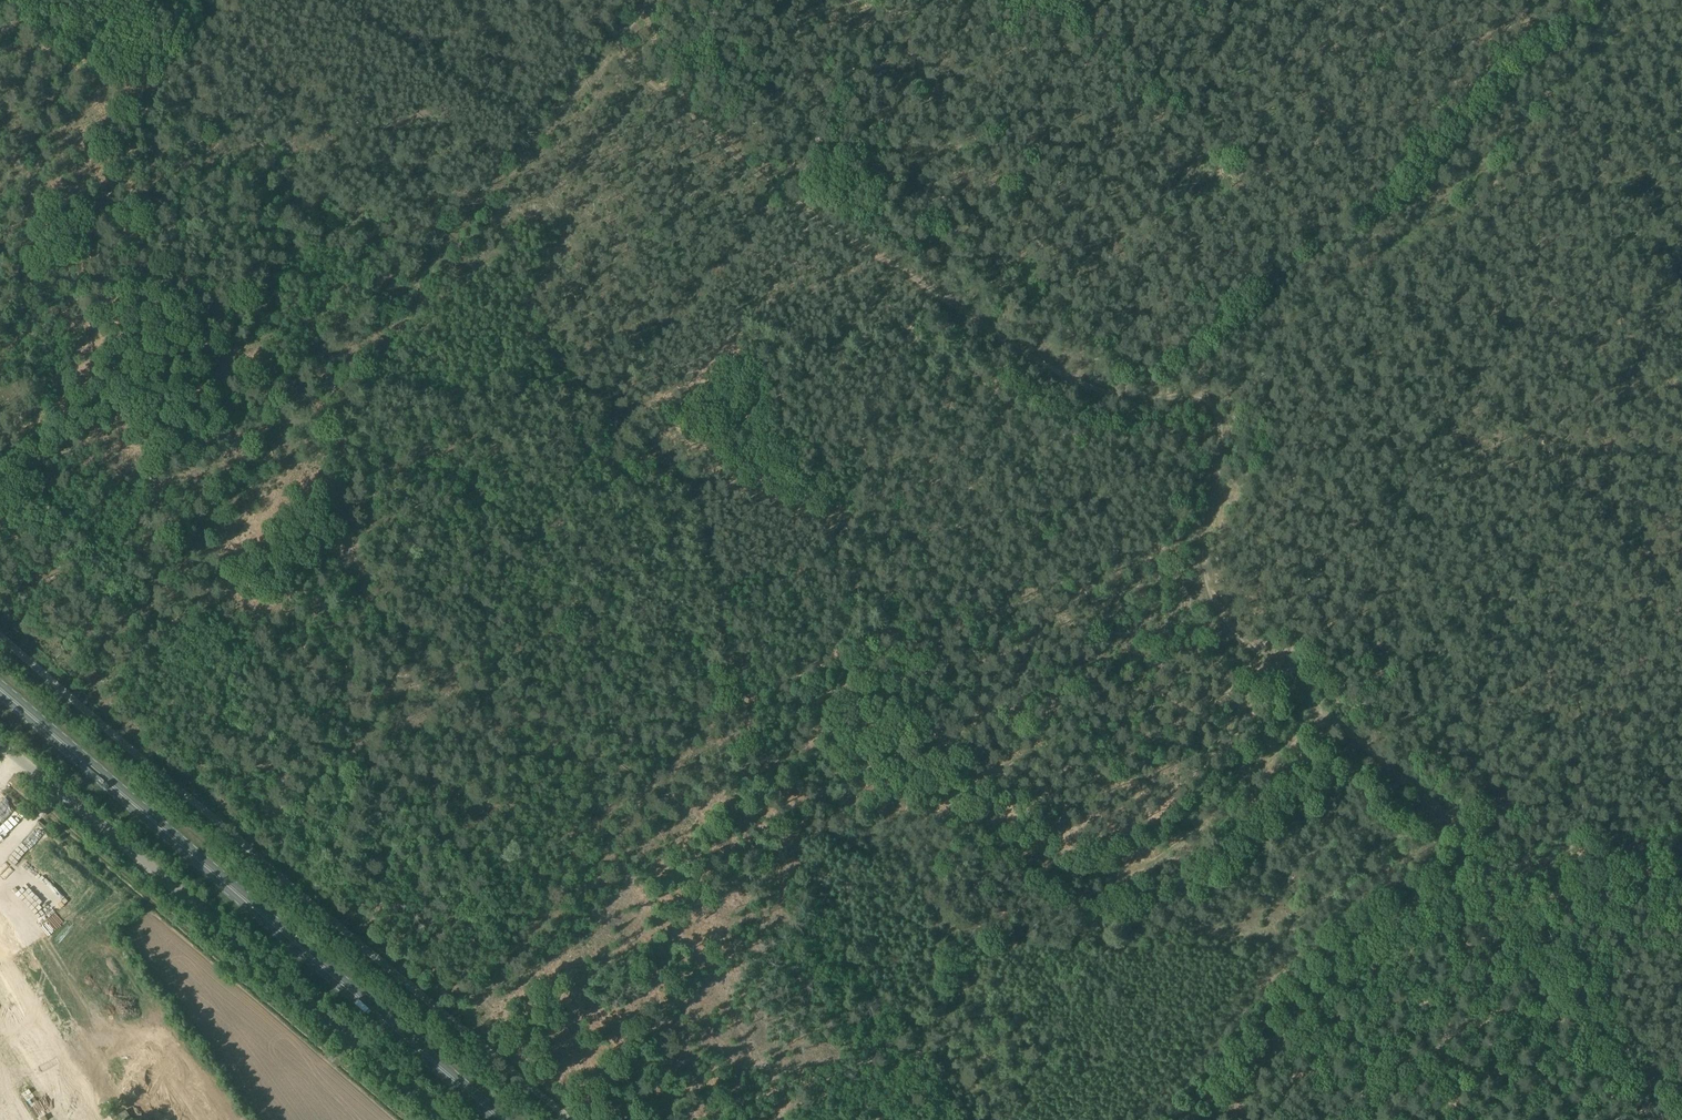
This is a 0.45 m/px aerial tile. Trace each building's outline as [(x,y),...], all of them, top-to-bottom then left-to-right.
[(19,849),(40,826),(35,822),(14,844),(19,849)] [(69,1084),(61,1087),(63,1093),(72,1089),(69,1084)]
